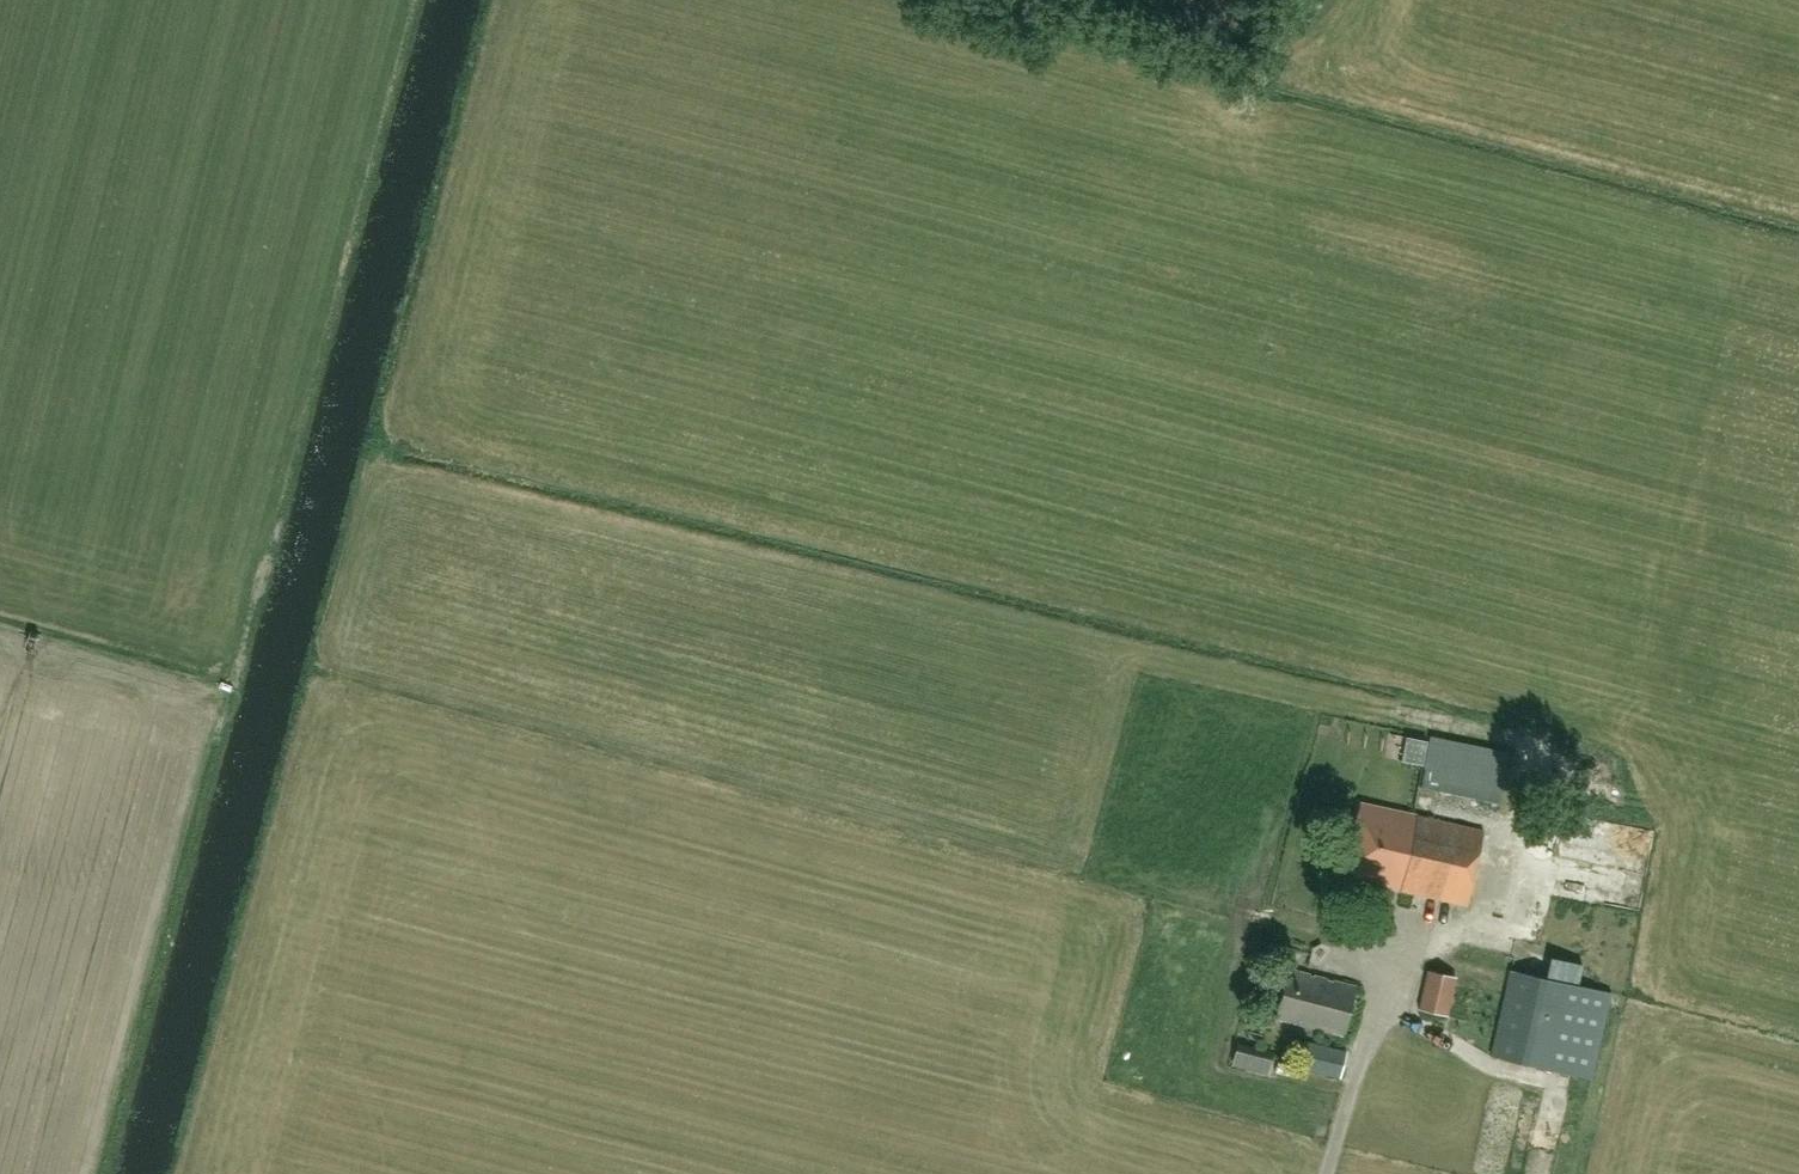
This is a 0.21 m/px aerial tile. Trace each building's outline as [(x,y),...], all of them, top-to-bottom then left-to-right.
[(1498,803),(1508,752),(1430,735),(1422,768),(1389,761),(1385,779),(1420,786),(1420,787),(1498,803)] [(1468,906),(1484,831),(1360,804),(1346,872),(1357,874),(1356,878),(1372,882),(1372,885),(1468,906)] [(1344,1034),(1357,985),(1290,968),(1277,1016),(1344,1034)] [(1592,1079),(1612,992),(1511,970),(1492,1056),(1592,1079)] [(1451,1016),(1459,978),(1432,973),(1424,1010),(1451,1016)] [(1338,1077),(1344,1052),(1303,1042),(1297,1068),(1338,1077)] [(1239,1047),(1234,1066),(1268,1075),(1273,1056),(1239,1047)]
